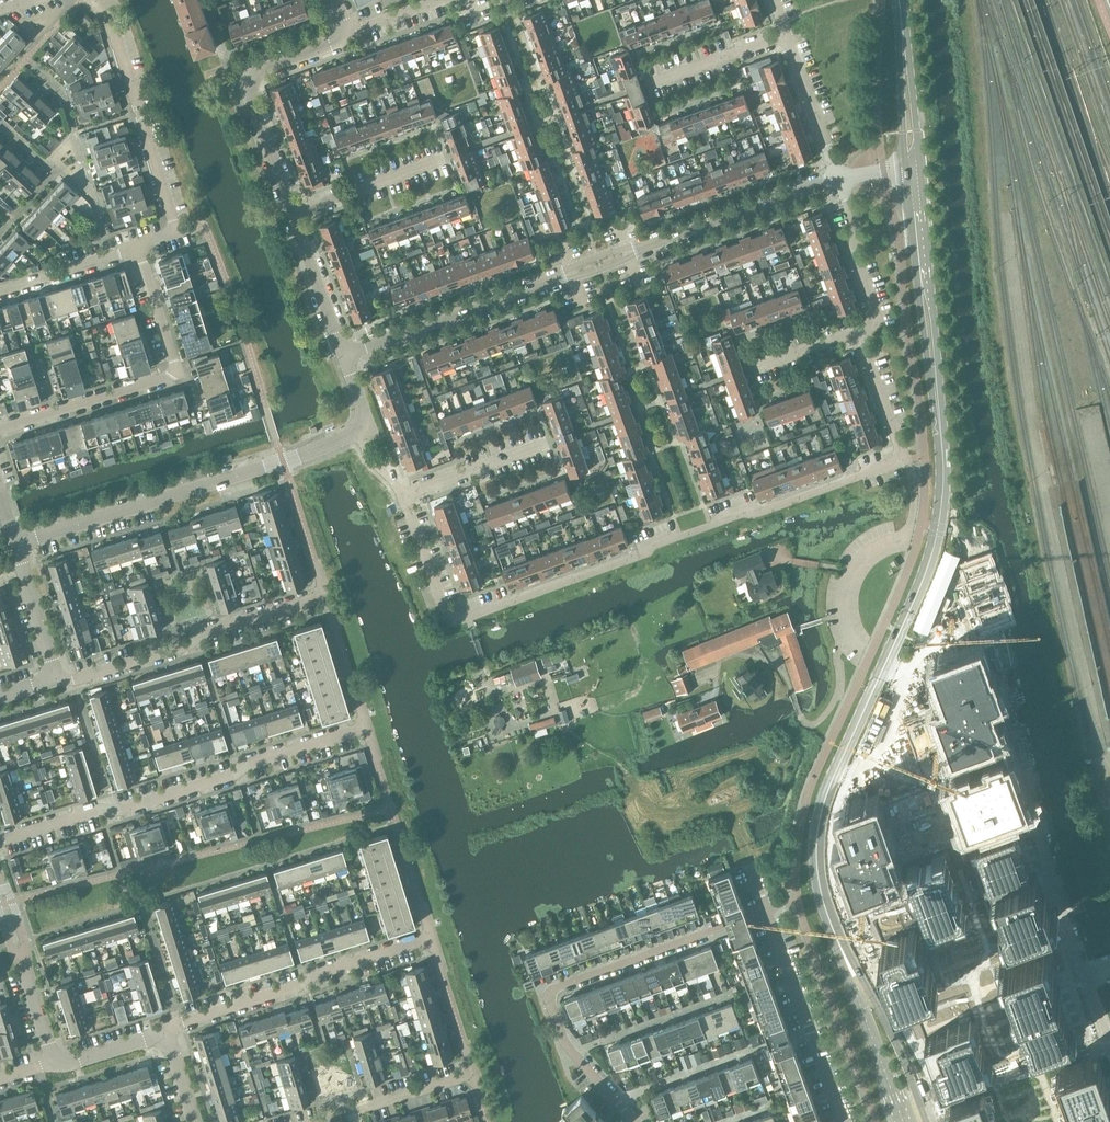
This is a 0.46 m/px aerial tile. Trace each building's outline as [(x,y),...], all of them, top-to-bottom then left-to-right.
[(188,30),(196,27),(208,23),(206,16),(200,0),(198,0),(179,7),(186,24),(188,30)] [(237,10),(248,6),(246,0),(233,0),(237,10)] [(278,27),(288,23),(281,4),(284,3),(283,0),(279,0),(277,0),(279,5),(271,8),(278,27)] [(281,4),(288,23),(299,20),(292,0),(284,3),(281,4)] [(299,20),(310,16),(304,0),(292,0),(299,20)] [(698,1),(705,20),(716,16),(710,0),(702,0),(698,1)] [(740,15),(760,8),(757,0),(750,0),(736,5),(736,3),(731,4),(733,9),(737,7),(740,15)] [(698,1),(688,5),(694,24),(705,20),(698,1)] [(688,5),(677,9),(684,27),(694,24),(688,5)] [(258,12),(250,15),(257,35),(267,31),(260,11),(263,11),(261,6),(256,8),(258,12)] [(260,11),(267,31),(278,27),(271,8),(263,11),(260,11)] [(760,8),(740,15),(744,26),(764,19),(760,8)] [(677,9),(667,13),(673,31),(684,27),(677,9)] [(525,17),(529,28),(548,21),(544,10),(525,17)] [(667,13),(656,17),(663,35),(673,31),(667,13)] [(240,14),(235,16),(237,20),(228,23),(235,43),(246,39),(239,19),(242,18),(240,14)] [(250,15),(242,18),(239,19),(246,39),(257,35),(250,15)] [(656,17),(645,21),(652,39),(663,35),(656,17)] [(529,28),(532,38),(552,31),(548,21),(529,28)] [(645,21),(635,24),(641,43),(652,39),(645,21)] [(208,23),(196,27),(188,30),(196,54),(197,54),(216,47),(217,47),(217,46),(208,23)] [(452,24),(441,28),(447,44),(444,45),(446,49),(459,45),(452,24)] [(641,43),(635,24),(624,28),(624,29),(619,31),(623,43),(631,47),(641,43)] [(61,47),(69,55),(84,39),(69,26),(62,34),(68,39),(62,46),(61,47)] [(479,33),(483,44),(503,37),(499,26),(479,33)] [(441,28),(430,32),(438,52),(446,49),(444,45),(447,44),(441,28)] [(13,29),(5,38),(19,51),(27,42),(13,29)] [(532,38),(536,49),(556,42),(552,31),(532,38)] [(430,32),(420,35),(426,52),(423,53),(425,57),(429,55),(438,52),(430,32)] [(420,35),(409,39),(415,56),(423,53),(426,52),(420,35)] [(483,44),(487,54),(507,47),(503,37),(483,44)] [(0,43),(0,50),(11,60),(19,51),(5,38),(0,43)] [(76,65),(81,69),(85,66),(79,61),(85,55),(91,61),(98,53),(84,39),(69,55),(78,63),(76,65)] [(409,39),(399,43),(405,60),(402,60),(404,65),(408,63),(407,59),(415,56),(409,39)] [(40,57),(55,71),(69,55),(61,47),(62,46),(57,41),(54,44),(59,49),(54,55),(48,49),(40,57)] [(536,49),(540,60),(560,53),(556,42),(536,49)] [(399,43),(388,47),(394,63),(402,60),(405,60),(399,43)] [(388,47),(377,51),(383,67),(381,68),(382,72),(384,72),(387,71),(386,66),(394,63),(388,47)] [(487,54),(491,65),(510,58),(507,47),(487,54)] [(610,57),(614,68),(632,62),(629,51),(621,47),(619,52),(620,54),(610,57)] [(2,69),(11,60),(0,50),(0,66),(2,69)] [(367,55),(373,71),(374,76),(382,72),(381,68),(383,67),(377,51),(367,55)] [(540,60),(544,70),(564,63),(560,53),(540,60)] [(71,71),(76,65),(78,63),(69,55),(55,71),(68,83),(77,77),(71,71)] [(362,75),(360,76),(361,80),(366,78),(365,74),(373,71),(367,55),(356,58),(362,75)] [(346,62),(352,79),(360,76),(362,75),(356,58),(346,62)] [(491,65),(495,75),(514,68),(510,58),(491,65)] [(763,78),(783,71),(779,60),(759,67),(763,78)] [(431,63),(434,72),(441,69),(438,61),(431,63)] [(339,83),(340,88),(345,86),(344,82),(352,79),(346,62),(335,66),(341,82),(339,83)] [(614,68),(618,79),(636,72),(632,62),(614,68)] [(548,81),(553,79),(567,74),(567,73),(564,63),(544,70),(548,81)] [(331,86),(339,83),(341,82),(335,66),(325,70),(331,86)] [(495,75),(498,86),(518,79),(514,68),(495,75)] [(320,90),(331,86),(325,70),(314,74),(320,90)] [(476,70),(472,72),(475,82),(480,80),(476,70)] [(92,85),(95,97),(116,90),(110,71),(100,75),(102,82),(94,85),(92,85)] [(553,79),(556,90),(576,83),(572,71),(567,73),(567,74),(553,79)] [(767,89),(786,82),(783,71),(763,78),(766,87),(767,89)] [(636,72),(618,79),(622,90),(640,83),(636,72)] [(2,92),(11,101),(26,85),(23,82),(25,80),(18,74),(2,92)] [(70,86),(75,103),(95,97),(92,85),(94,85),(92,78),(88,80),(90,86),(82,89),(79,81),(70,86)] [(498,86),(502,96),(517,91),(517,92),(522,90),(518,79),(498,86)] [(272,89),(276,100),(292,94),(293,96),(298,95),(293,81),(272,89)] [(771,99),(790,92),(786,82),(767,89),(766,87),(762,88),(763,93),(768,91),(771,99)] [(556,90),(560,100),(580,93),(576,83),(556,90)] [(640,88),(640,83),(622,90),(622,94),(624,97),(643,90),(640,88)] [(11,101),(21,109),(37,91),(31,86),(29,87),(26,85),(11,101)] [(366,88),(356,91),(357,94),(359,99),(367,96),(369,95),(366,88)] [(116,90),(95,97),(99,108),(97,108),(101,122),(105,120),(101,107),(109,104),(112,112),(122,109),(116,90)] [(624,97),(628,107),(647,101),(643,90),(624,97)] [(21,109),(30,118),(45,101),(42,99),(43,97),(37,91),(21,109)] [(497,98),(501,109),(521,102),(517,92),(517,91),(502,96),(497,98)] [(774,110),(794,103),(790,92),(771,99),(773,108),(774,110)] [(580,93),(560,100),(564,111),(584,104),(580,93)] [(279,110),(296,104),(300,103),(298,95),(293,96),(292,94),(276,100),(279,110)] [(744,94),(733,98),(740,116),(750,112),(744,94)] [(95,97),(75,103),(81,122),(91,119),(89,111),(97,108),(99,108),(95,97)] [(408,101),(409,106),(416,124),(427,120),(420,102),(418,98),(408,101)] [(431,98),(420,102),(427,120),(437,116),(441,109),(436,107),(434,107),(431,98)] [(733,98),(722,101),(729,120),(740,116),(733,98)] [(45,101),(30,118),(40,126),(56,108),(49,102),(48,104),(45,101)] [(628,107),(632,118),(651,112),(647,101),(628,107)] [(722,101),(712,105),(718,124),(729,120),(722,101)] [(501,109),(505,120),(525,113),(521,102),(501,109)] [(778,120),(798,113),(794,103),(774,110),(773,108),(769,109),(771,114),(775,112),(778,120)] [(279,110),(283,121),(300,115),(301,117),(305,116),(303,111),(299,113),(296,104),(279,110)] [(584,104),(564,111),(564,115),(566,117),(586,110),(584,108),(584,104)] [(387,109),(388,113),(395,132),(405,128),(399,110),(397,105),(387,109)] [(712,105),(701,109),(708,127),(718,124),(712,105)] [(409,106),(399,110),(405,128),(416,124),(409,106)] [(570,128),(590,121),(595,119),(591,109),(586,110),(566,117),(570,128)] [(701,109),(690,113),(697,131),(708,127),(701,109)] [(441,118),(445,129),(464,123),(460,112),(450,115),(450,113),(445,111),(441,118)] [(651,112),(632,118),(636,129),(638,128),(641,134),(651,130),(654,123),(651,112)] [(388,113),(378,117),(384,136),(395,132),(388,113)] [(525,113),(505,120),(509,131),(529,124),(525,113)] [(690,113),(680,117),(686,135),(697,131),(690,113)] [(782,131),(801,124),(798,113),(778,120),(781,129),(782,131)] [(283,121),(287,131),(303,126),(301,117),(300,115),(283,121)] [(378,117),(367,121),(374,139),(384,136),(378,117)] [(680,117),(669,121),(676,139),(686,135),(680,117)] [(367,121),(356,125),(363,143),(374,139),(367,121)] [(570,128),(574,138),(594,131),(590,121),(570,128)] [(676,139),(669,121),(659,124),(655,132),(660,134),(662,134),(665,143),(676,139)] [(634,136),(631,127),(626,129),(624,122),(619,124),(624,139),(634,136)] [(445,129),(449,140),(468,133),(464,123),(445,129)] [(512,137),(531,130),(529,128),(529,124),(509,131),(509,135),(512,137)] [(783,133),(786,141),(805,134),(801,124),(782,131),(781,129),(777,130),(779,135),(783,133)] [(356,125),(346,129),(352,147),(363,143),(356,125)] [(109,140),(112,151),(133,145),(127,126),(117,129),(119,137),(111,139),(109,140)] [(287,131),(291,142),(307,136),(308,138),(312,137),(311,132),(306,134),(303,126),(287,131)] [(352,147),(346,129),(335,133),(342,151),(352,147)] [(512,137),(515,148),(535,141),(531,130),(512,137)] [(574,138),(578,149),(592,144),(593,145),(598,143),(594,131),(574,138)] [(86,138),(92,157),(112,151),(109,140),(111,139),(109,132),(105,134),(107,141),(99,143),(96,135),(86,138)] [(453,151),(455,150),(471,144),(468,133),(449,140),(453,151)] [(786,141),(789,150),(789,152),(809,145),(805,134),(786,141)] [(291,142),(295,152),(315,145),(312,137),(308,138),(307,136),(291,142)] [(515,148),(519,158),(539,151),(535,141),(515,148)] [(14,154),(11,151),(12,149),(7,144),(0,151),(0,168),(14,154)] [(453,155),(456,158),(474,151),(471,149),(471,144),(455,150),(453,151),(453,155)] [(573,151),(577,161),(596,154),(593,145),(592,144),(578,149),(573,151)] [(113,163),(116,169),(120,168),(118,161),(126,159),(128,167),(138,163),(133,145),(112,151),(116,162),(113,163)] [(295,152),(298,163),(315,157),(316,159),(320,158),(315,145),(295,152)] [(784,151),(786,156),(790,154),(793,163),(813,156),(809,145),(789,152),(789,150),(784,151)] [(743,159),(750,179),(761,175),(754,155),(756,154),(754,150),(750,152),(751,156),(743,159)] [(105,165),(113,163),(116,162),(112,151),(92,157),(98,176),(108,173),(105,165)] [(456,158),(459,168),(478,162),(474,151),(456,158)] [(523,170),(528,168),(528,167),(542,162),(539,151),(519,158),(523,170)] [(754,155),(761,175),(772,171),(765,151),(756,154),(754,155)] [(7,178),(24,160),(18,155),(17,156),(14,154),(0,168),(0,171),(7,178)] [(577,161),(580,172),(600,165),(596,154),(577,161)] [(298,163),(302,173),(319,167),(319,168),(323,166),(320,158),(316,159),(315,157),(298,163)] [(722,167),(729,186),(740,182),(733,163),(735,162),(733,158),(729,159),(730,164),(722,167)] [(733,163),(740,182),(750,179),(743,159),(735,162),(733,163)] [(7,178),(16,186),(31,170),(28,167),(30,165),(24,160),(7,178)] [(528,167),(528,168),(531,178),(551,171),(547,160),(542,162),(528,167)] [(459,168),(463,179),(482,173),(478,162),(459,168)] [(584,182),(604,175),(608,174),(604,163),(600,165),(580,172),(584,182)] [(704,184),(708,194),(719,190),(716,184),(712,170),(714,170),(712,165),(708,167),(709,171),(701,174),(704,184)] [(319,167),(302,173),(306,184),(310,183),(312,190),(325,185),(323,179),(327,177),(323,166),(319,168),(319,167)] [(716,184),(719,190),(729,186),(722,167),(714,170),(712,170),(716,184)] [(31,170),(16,186),(25,194),(42,176),(36,171),(34,173),(31,170)] [(692,184),(697,198),(708,194),(704,184),(701,174),(699,170),(691,173),(693,177),(690,178),(692,184)] [(531,178),(535,189),(555,182),(551,171),(531,178)] [(482,173),(463,179),(467,190),(475,194),(477,189),(476,187),(486,183),(482,173)] [(680,184),(687,201),(697,198),(692,184),(690,178),(693,177),(691,173),(686,175),(688,179),(680,182),(680,184)] [(124,189),(128,200),(148,194),(142,175),(132,178),(134,185),(126,188),(124,189)] [(584,182),(588,193),(608,186),(604,175),(584,182)] [(61,180),(53,189),(67,202),(75,193),(61,180)] [(101,187),(107,206),(128,200),(124,189),(126,188),(124,181),(120,183),(122,190),(114,192),(111,184),(101,187)] [(667,187),(659,189),(666,209),(676,205),(669,186),(672,185),(670,181),(665,182),(667,187)] [(535,189),(539,199),(559,192),(555,182),(535,189)] [(669,186),(676,205),(687,201),(680,184),(680,182),(672,185),(669,186)] [(588,193),(592,204),(612,197),(608,186),(588,193)] [(649,188),(644,190),(646,194),(637,197),(644,217),(655,213),(648,193),(651,192),(649,188)] [(53,189),(45,197),(59,210),(67,202),(53,189)] [(659,189),(651,192),(648,193),(655,213),(666,209),(659,189)] [(539,199),(543,210),(563,203),(559,192),(539,199)] [(148,194),(128,200),(131,211),(129,212),(131,218),(135,217),(133,210),(141,208),(143,216),(154,212),(148,194)] [(465,194),(454,198),(461,216),(472,213),(469,203),(471,203),(473,198),(465,194)] [(45,197),(37,206),(51,219),(59,210),(45,197)] [(612,197),(592,204),(596,215),(616,208),(612,197)] [(454,198),(444,202),(451,220),(461,216),(454,198)] [(128,200),(107,206),(113,225),(123,222),(121,214),(129,212),(131,211),(128,200)] [(444,202),(433,206),(440,224),(451,220),(444,202)] [(543,210),(547,220),(566,213),(563,203),(543,210)] [(37,206),(29,215),(43,228),(51,219),(37,206)] [(433,206),(423,210),(430,228),(440,224),(433,206)] [(423,210),(412,213),(419,232),(430,228),(423,210)] [(803,219),(808,231),(829,224),(827,218),(824,219),(822,212),(803,219)] [(412,213),(402,217),(408,235),(419,232),(412,213)] [(566,213),(547,220),(551,231),(570,224),(566,213)] [(43,228),(29,215),(20,224),(34,237),(43,228)] [(402,217),(391,221),(398,239),(408,235),(402,217)] [(325,237),(341,231),(346,229),(342,219),(338,221),(337,220),(333,221),(332,218),(324,220),(326,224),(321,226),(325,237)] [(391,221),(381,225),(387,243),(398,239),(391,221)] [(808,231),(812,243),(830,236),(828,230),(830,229),(829,224),(808,231)] [(387,243),(381,225),(370,229),(376,247),(387,243)] [(774,226),(769,228),(776,249),(788,245),(782,227),(775,229),(774,226)] [(764,233),(758,235),(764,253),(776,249),(769,228),(763,230),(764,233)] [(15,229),(7,238),(21,251),(29,242),(15,229)] [(325,237),(329,247),(345,241),(346,244),(350,242),(349,237),(344,239),(341,231),(325,237)] [(507,244),(514,264),(524,260),(517,241),(520,240),(518,235),(513,237),(515,241),(507,244)] [(751,235),(745,237),(753,258),(764,253),(758,235),(752,238),(751,235)] [(812,243),(816,255),(837,247),(835,242),(833,243),(830,236),(812,243)] [(517,241),(524,260),(535,256),(528,237),(520,240),(517,241)] [(741,241),(734,244),(741,262),(753,258),(745,237),(740,239),(741,241)] [(0,246),(0,248),(13,260),(21,251),(7,238),(0,246)] [(329,247),(333,258),(349,252),(346,244),(345,241),(329,247)] [(486,252),(493,271),(503,268),(496,248),(499,247),(497,243),(492,245),(494,249),(486,252)] [(496,248),(503,268),(514,264),(507,244),(499,247),(496,248)] [(727,244),(722,245),(729,266),(741,262),(734,244),(728,246),(727,244)] [(717,250),(711,252),(717,270),(729,266),(722,245),(716,247),(717,250)] [(816,255),(821,266),(839,260),(836,253),(839,252),(837,247),(816,255)] [(5,269),(13,260),(0,248),(0,264),(5,269)] [(465,260),(472,279),(482,275),(475,256),(478,255),(476,251),(471,252),(473,257),(465,260)] [(158,261),(162,273),(176,269),(175,267),(185,264),(182,252),(171,256),(172,257),(158,261)] [(333,258),(336,268),(353,262),(354,265),(358,263),(356,258),(352,260),(349,252),(333,258)] [(475,256),(482,275),(493,271),(486,252),(478,255),(475,256)] [(703,252),(698,254),(706,275),(717,270),(711,252),(704,255),(703,252)] [(694,258),(687,261),(694,279),(706,275),(698,254),(693,256),(694,258)] [(444,267),(451,287),(461,283),(454,263),(456,263),(455,258),(450,260),(452,264),(444,267)] [(454,263),(461,283),(472,279),(465,260),(456,263),(454,263)] [(680,260),(675,262),(682,283),(694,279),(687,261),(681,263),(680,260)] [(821,266),(825,278),(846,271),(844,265),(841,266),(839,260),(821,266)] [(336,268),(340,279),(357,273),(354,265),(353,262),(336,268)] [(682,283),(675,262),(669,264),(670,267),(663,269),(670,288),(682,283)] [(162,273),(166,285),(179,280),(179,278),(189,275),(185,264),(175,267),(176,269),(162,273)] [(423,275),(430,294),(440,291),(433,271),(435,270),(434,266),(429,268),(431,272),(423,275)] [(433,271),(440,291),(451,287),(444,267),(435,270),(433,271)] [(117,271),(113,272),(120,295),(131,291),(125,271),(118,274),(117,271)] [(825,278),(829,290),(847,283),(845,277),(847,276),(846,271),(825,278)] [(113,272),(102,275),(109,298),(120,295),(113,272)] [(340,279),(344,289),(360,283),(361,285),(365,284),(364,279),(360,281),(357,273),(340,279)] [(410,279),(402,282),(409,302),(419,298),(412,279),(414,278),(413,273),(408,275),(410,279)] [(102,275),(92,279),(99,301),(109,298),(102,275)] [(166,285),(169,296),(183,292),(182,290),(192,287),(189,275),(179,278),(179,280),(166,285)] [(412,279),(419,298),(430,294),(423,275),(414,278),(412,279)] [(92,279),(81,282),(88,305),(99,301),(92,279)] [(81,282),(70,285),(77,308),(88,305),(81,282)] [(409,302),(402,282),(391,286),(398,306),(409,302)] [(344,289),(348,300),(364,294),(361,285),(360,283),(344,289)] [(829,290),(833,302),(854,294),(852,289),(849,290),(847,283),(829,290)] [(70,285),(60,289),(67,311),(77,308),(70,285)] [(169,296),(173,307),(186,303),(186,301),(196,298),(192,287),(182,290),(183,292),(169,296)] [(49,292),(56,315),(57,319),(68,316),(67,311),(60,289),(49,292)] [(798,289),(786,293),(793,311),(804,307),(798,289)] [(49,292),(38,295),(45,318),(56,315),(49,292)] [(786,293),(775,297),(782,315),(793,311),(786,293)] [(348,300),(351,310),(368,304),(369,307),(373,305),(371,300),(367,302),(364,294),(348,300)] [(854,294),(833,302),(838,314),(856,307),(853,300),(856,299),(854,294)] [(27,299),(34,321),(36,326),(46,323),(45,318),(38,295),(27,299)] [(628,310),(630,316),(650,308),(646,296),(628,302),(630,309),(628,310)] [(689,302),(687,297),(681,299),(681,305),(689,302)] [(775,297),(764,301),(771,319),(782,315),(775,297)] [(173,307),(176,319),(190,314),(189,312),(199,309),(196,298),(186,301),(186,303),(173,307)] [(27,299),(17,302),(24,324),(34,321),(27,299)] [(740,304),(742,309),(748,327),(759,323),(753,305),(751,300),(740,304)] [(764,301),(753,305),(759,323),(771,319),(764,301)] [(17,302),(6,305),(13,328),(24,324),(17,302)] [(368,304),(351,310),(355,321),(372,315),(369,307),(368,304)] [(0,307),(0,324),(2,331),(13,328),(6,305),(0,307)] [(122,308),(113,311),(115,317),(124,314),(122,308)] [(634,320),(636,326),(655,320),(650,308),(630,316),(632,321),(634,320)] [(729,308),(723,310),(729,325),(734,323),(737,331),(748,327),(742,309),(731,313),(729,308)] [(176,319),(180,330),(193,326),(193,324),(203,321),(199,309),(189,312),(190,314),(176,319)] [(546,309),(541,310),(549,331),(561,327),(554,309),(547,311),(546,309)] [(537,315),(530,317),(537,335),(549,331),(541,310),(536,312),(537,315)] [(585,322),(588,330),(609,323),(607,318),(604,319),(602,312),(584,318),(583,314),(567,319),(570,327),(585,322)] [(111,321),(115,332),(137,325),(134,314),(111,321)] [(523,317),(518,319),(525,340),(537,335),(530,317),(524,320),(523,317)] [(513,323),(507,326),(513,344),(525,340),(518,319),(512,321),(513,323)] [(636,334),(638,339),(659,332),(655,320),(636,326),(639,333),(636,334)] [(180,330),(183,341),(197,337),(196,335),(206,332),(203,321),(193,324),(193,326),(180,330)] [(588,330),(592,342),(611,336),(608,329),(611,328),(609,323),(588,330)] [(115,332),(118,343),(141,336),(137,325),(115,332)] [(499,326),(494,328),(501,348),(513,344),(507,326),(500,328),(499,326)] [(489,332),(483,334),(490,353),(501,348),(494,328),(489,329),(489,332)] [(197,337),(183,341),(187,353),(201,349),(202,352),(212,349),(206,332),(196,335),(197,337)] [(643,344),(645,350),(663,343),(659,332),(638,339),(640,344),(643,344)] [(714,344),(717,352),(735,345),(730,334),(722,337),(720,332),(704,337),(707,345),(709,346),(714,344)] [(45,341),(49,353),(72,346),(68,334),(64,336),(45,341)] [(476,334),(470,336),(478,357),(490,353),(483,334),(477,337),(476,334)] [(118,343),(121,354),(144,347),(141,336),(118,343)] [(466,341),(460,343),(466,361),(478,357),(470,336),(465,338),(466,341)] [(592,342),(597,354),(617,346),(615,341),(613,342),(611,336),(592,342)] [(566,341),(554,345),(555,350),(568,345),(566,341)] [(452,343),(447,345),(454,365),(466,361),(460,343),(453,345),(452,343)] [(647,363),(652,361),(651,361),(667,355),(667,354),(663,343),(645,350),(647,356),(645,357),(647,363)] [(442,349),(436,351),(443,369),(454,365),(447,345),(442,346),(442,349)] [(717,352),(721,363),(739,357),(735,345),(717,352)] [(49,353),(52,363),(75,356),(72,346),(49,353)] [(597,354),(601,366),(619,359),(617,353),(619,352),(617,346),(597,354)] [(121,354),(124,364),(147,357),(144,347),(121,354)] [(2,355),(5,366),(28,359),(25,348),(2,355)] [(443,369),(436,351),(430,354),(429,351),(423,353),(430,374),(443,369)] [(656,365),(658,372),(676,365),(672,353),(667,354),(667,355),(651,361),(652,361),(653,366),(656,365)] [(195,364),(199,375),(212,371),(212,369),(222,366),(218,354),(208,358),(208,359),(195,364)] [(52,363),(56,374),(78,367),(75,356),(52,363)] [(147,357),(124,364),(128,375),(148,369),(145,362),(148,361),(147,357)] [(739,357),(721,363),(725,375),(743,368),(739,357)] [(832,363),(836,376),(857,368),(855,363),(852,364),(850,357),(832,363)] [(5,366),(9,377),(31,370),(28,359),(5,366)] [(601,366),(605,377),(605,378),(621,372),(626,371),(624,365),(621,365),(619,359),(601,366)] [(489,364),(482,367),(485,375),(492,373),(489,364)] [(658,379),(660,384),(681,377),(676,365),(658,372),(661,378),(658,379)] [(199,375),(202,387),(216,382),(215,381),(225,377),(222,366),(212,369),(212,371),(199,375)] [(374,381),(376,387),(399,379),(395,366),(374,374),(377,380),(374,381)] [(56,374),(59,385),(81,378),(78,367),(56,374)] [(485,375),(482,367),(475,369),(478,378),(485,375)] [(743,368),(725,375),(726,378),(727,381),(745,375),(744,371),(743,368)] [(836,376),(840,387),(859,381),(856,375),(859,374),(857,368),(836,376)] [(9,377),(12,387),(35,380),(31,370),(9,377)] [(600,379),(604,391),(623,384),(620,378),(623,377),(621,372),(605,378),(605,377),(600,379)] [(727,381),(731,393),(749,386),(745,375),(727,381)] [(202,387),(206,398),(219,394),(219,392),(229,389),(225,377),(215,381),(216,382),(202,387)] [(681,377),(660,384),(662,390),(664,389),(667,396),(685,389),(681,377)] [(81,378),(59,385),(60,389),(63,388),(65,395),(85,389),(81,378)] [(381,391),(383,398),(403,390),(399,379),(376,387),(378,392),(381,391)] [(12,387),(15,398),(38,391),(35,380),(12,387)] [(840,387),(845,399),(865,392),(863,386),(861,387),(859,381),(840,387)] [(604,391),(609,403),(629,395),(628,390),(625,391),(623,384),(604,391)] [(531,385),(519,389),(526,408),(538,403),(531,385)] [(731,393),(735,404),(753,397),(749,386),(731,393)] [(206,398),(209,409),(223,405),(222,403),(232,400),(229,389),(219,392),(219,394),(206,398)] [(519,389),(508,393),(515,412),(526,408),(519,389)] [(686,392),(685,389),(667,396),(668,398),(669,402),(687,395),(686,392)] [(183,390),(171,393),(176,407),(174,408),(178,420),(189,417),(186,405),(188,404),(183,390)] [(383,405),(385,410),(408,402),(403,390),(383,398),(385,404),(383,405)] [(809,390),(798,394),(804,413),(816,408),(809,390)] [(38,391),(15,398),(11,399),(15,411),(39,403),(36,396),(39,395),(38,392),(38,391)] [(845,399),(849,411),(867,404),(865,398),(867,397),(865,392),(845,399)] [(171,393),(160,397),(164,411),(162,411),(166,424),(178,420),(174,408),(176,407),(171,393)] [(508,393),(497,397),(504,416),(515,412),(508,393)] [(798,394),(787,398),(793,417),(804,413),(798,394)] [(544,401),(548,413),(566,406),(562,395),(544,401)] [(629,395),(609,403),(613,415),(631,408),(629,402),(631,401),(629,395)] [(669,410),(671,415),(692,408),(687,395),(669,402),(672,409),(669,410)] [(160,397),(149,400),(153,414),(151,415),(155,427),(166,424),(162,411),(164,411),(160,397)] [(497,397),(486,402),(493,420),(504,416),(497,397)] [(753,397),(735,404),(741,421),(753,416),(751,411),(758,409),(753,397)] [(223,405),(209,409),(213,421),(227,417),(228,420),(244,415),(239,398),(232,400),(222,403),(223,405)] [(787,398),(775,402),(782,421),(793,417),(787,398)] [(149,400),(137,404),(142,418),(140,418),(144,431),(155,427),(151,415),(153,414),(149,400)] [(389,415),(392,421),(412,414),(408,402),(385,410),(387,416),(389,415)] [(486,402),(475,406),(481,424),(493,420),(486,402)] [(782,421),(775,402),(764,407),(770,425),(782,421)] [(137,404),(126,407),(130,421),(129,422),(132,432),(142,429),(143,431),(144,431),(140,418),(142,418),(137,404)] [(849,411),(853,423),(874,415),(872,410),(869,411),(867,404),(849,411)] [(252,406),(254,418),(261,416),(259,405),(252,406)] [(475,406),(464,410),(470,428),(481,424),(475,406)] [(548,413),(552,424),(570,417),(566,406),(548,413)] [(126,407),(115,411),(119,425),(117,425),(120,435),(132,432),(129,422),(130,421),(126,407)] [(632,411),(631,408),(613,415),(614,418),(615,421),(634,415),(632,411)] [(676,419),(678,426),(696,419),(692,408),(671,415),(673,420),(676,419)] [(464,410),(453,414),(459,432),(470,428),(464,410)] [(115,411),(104,414),(108,428),(106,429),(109,439),(120,435),(117,425),(119,425),(115,411)] [(104,414),(92,418),(96,432),(94,432),(98,442),(109,439),(106,429),(108,428),(104,414)] [(391,428),(393,434),(416,426),(412,414),(392,421),(394,427),(391,428)] [(459,432),(453,414),(441,418),(448,436),(459,432)] [(584,417),(587,424),(593,422),(590,415),(584,417)] [(615,421),(620,434),(641,426),(639,421),(636,422),(634,415),(615,421)] [(853,423),(857,434),(876,428),(873,422),(876,421),(874,415),(853,423)] [(210,417),(203,419),(207,432),(215,430),(210,417)] [(570,417),(552,424),(556,436),(574,429),(570,417)] [(92,418),(81,421),(85,435),(83,436),(86,446),(98,442),(94,432),(96,432),(92,418)] [(680,439),(685,437),(700,431),(700,430),(696,419),(678,426),(680,432),(678,433),(680,439)] [(81,421),(69,425),(74,439),(72,439),(75,449),(86,446),(83,436),(85,435),(81,421)] [(69,425),(58,428),(62,442),(61,443),(64,455),(65,455),(64,453),(75,449),(72,439),(74,439),(69,425)] [(398,438),(400,445),(420,437),(416,426),(393,434),(395,439),(398,438)] [(620,434),(624,445),(642,439),(640,432),(643,432),(641,426),(620,434)] [(58,428),(47,432),(51,446),(49,446),(53,459),(64,455),(61,443),(62,442),(58,428)] [(876,428),(857,434),(862,447),(883,439),(880,433),(878,434),(876,428)] [(575,432),(574,429),(556,436),(557,439),(558,442),(577,435),(575,432)] [(689,441),(691,448),(710,441),(705,429),(700,430),(700,431),(685,437),(686,442),(689,441)] [(439,436),(442,443),(447,441),(443,431),(436,434),(437,437),(439,436)] [(47,432),(36,435),(40,449),(38,450),(42,462),(53,459),(49,446),(51,446),(47,432)] [(36,435),(24,439),(29,453),(27,453),(31,466),(42,462),(38,450),(40,449),(36,435)] [(558,442),(563,454),(581,447),(577,435),(558,442)] [(400,452),(402,457),(424,449),(420,437),(400,445),(402,451),(400,452)] [(29,453),(24,439),(12,443),(17,456),(15,457),(19,470),(31,466),(27,453),(29,453)] [(624,445),(628,456),(628,457),(644,451),(644,452),(649,450),(647,444),(645,445),(642,439),(624,445)] [(691,455),(693,460),(714,453),(710,441),(691,448),(694,454),(691,455)] [(822,448),(823,453),(830,472),(836,469),(837,472),(843,470),(834,444),(822,448)] [(563,454),(567,465),(585,458),(581,447),(563,454)] [(768,448),(757,453),(758,457),(770,453),(768,448)] [(424,449),(402,457),(404,463),(406,462),(409,469),(429,461),(424,449)] [(623,458),(628,471),(646,464),(644,458),(646,457),(644,452),(644,451),(628,457),(628,456),(623,458)] [(698,465),(700,471),(718,465),(714,453),(693,460),(695,466),(698,465)] [(823,453),(812,458),(819,478),(825,477),(824,474),(830,472),(823,453)] [(842,459),(844,464),(853,461),(851,456),(847,457),(845,458),(842,459)] [(585,458),(567,465),(571,476),(589,470),(585,458)] [(812,458),(800,462),(806,480),(813,478),(814,480),(819,478),(812,458)] [(800,462),(788,466),(796,487),(801,485),(800,482),(806,480),(800,462)] [(697,472),(701,484),(722,476),(727,475),(723,463),(718,465),(700,471),(697,472)] [(628,471),(632,482),(653,475),(651,470),(648,470),(646,464),(628,471)] [(775,466),(763,470),(772,496),(778,494),(777,491),(783,489),(776,471),(775,466)] [(788,466),(776,471),(783,489),(789,486),(790,489),(796,487),(788,466)] [(772,496),(763,470),(751,475),(759,497),(766,495),(767,498),(772,496)] [(632,482),(636,494),(654,488),(652,481),(655,480),(653,475),(632,482)] [(722,476),(701,484),(703,489),(706,488),(708,495),(711,494),(713,500),(734,492),(732,486),(725,485),(722,476)] [(565,479),(553,483),(560,501),(571,497),(565,479)] [(553,483),(542,487),(549,505),(560,501),(553,483)] [(475,485),(469,488),(474,496),(480,493),(475,485)] [(542,487),(531,491),(537,509),(549,505),(542,487)] [(636,494),(640,506),(661,498),(659,493),(657,494),(654,488),(636,494)] [(258,512),(262,511),(262,510),(282,504),(279,492),(273,494),(271,489),(252,495),(258,512)] [(531,491),(520,495),(526,513),(537,509),(531,491)] [(520,495),(509,499),(515,517),(526,513),(520,495)] [(661,498),(640,506),(645,518),(663,512),(660,505),(663,504),(661,498)] [(435,515),(437,520),(460,512),(455,499),(435,507),(438,514),(435,515)] [(509,499),(498,503),(504,521),(515,517),(509,499)] [(504,521),(498,503),(486,507),(492,525),(504,521)] [(262,510),(262,511),(265,522),(286,515),(282,504),(262,510)] [(235,506),(224,509),(229,528),(241,524),(235,506)] [(224,509),(212,513),(218,532),(229,528),(224,509)] [(442,524),(444,531),(464,523),(460,512),(437,520),(439,525),(442,524)] [(212,513),(201,516),(207,535),(218,532),(212,513)] [(265,522),(269,533),(289,527),(286,515),(265,522)] [(189,520),(190,523),(191,522),(196,539),(196,538),(207,535),(201,516),(189,520)] [(190,523),(179,526),(185,545),(197,541),(196,538),(196,539),(191,522),(190,523)] [(444,538),(445,543),(468,535),(464,523),(444,531),(446,537),(444,538)] [(185,545),(179,526),(167,530),(173,548),(185,545)] [(622,526),(610,531),(617,551),(623,549),(622,547),(628,544),(622,526)] [(269,533),(272,544),(293,538),(289,527),(269,533)] [(610,531),(598,535),(604,553),(611,551),(612,553),(617,551),(610,531)] [(160,532),(149,535),(154,554),(166,550),(160,532)] [(149,535),(138,539),(137,539),(142,555),(142,558),(154,554),(149,535)] [(450,548),(452,554),(473,547),(468,535),(445,543),(447,549),(450,548)] [(598,535),(586,539),(594,560),(599,558),(598,555),(604,553),(598,535)] [(137,536),(125,540),(131,559),(142,555),(137,539),(138,539),(137,536)] [(268,546),(272,557),(296,549),(293,538),(272,544),(268,546)] [(586,539),(574,543),(581,561),(587,559),(588,562),(594,560),(586,539)] [(125,540),(114,543),(120,562),(131,559),(125,540)] [(114,543),(103,547),(108,566),(120,562),(114,543)] [(574,543),(563,548),(570,568),(576,566),(575,564),(581,561),(574,543)] [(108,566),(103,547),(91,551),(97,569),(108,566)] [(452,561),(454,567),(477,559),(473,547),(452,554),(455,561),(452,561)] [(563,548),(551,552),(557,570),(564,568),(565,570),(570,568),(563,548)] [(275,568),(279,567),(300,561),(296,549),(272,557),(275,568)] [(551,552),(539,556),(546,577),(552,575),(551,572),(557,570),(551,552)] [(759,552),(733,562),(739,576),(742,575),(744,581),(742,582),(746,591),(751,589),(754,598),(770,592),(769,589),(778,586),(771,570),(763,574),(760,567),(765,566),(759,552)] [(513,558),(516,565),(523,585),(528,583),(527,581),(534,578),(527,560),(525,554),(513,558)] [(539,556),(527,560),(534,578),(540,576),(541,579),(546,577),(539,556)] [(48,564),(52,576),(70,570),(67,558),(48,564)] [(206,564),(210,576),(229,570),(225,559),(206,564)] [(458,571),(461,578),(481,570),(477,559),(454,567),(456,572),(458,571)] [(991,559),(959,571),(981,632),(996,626),(1007,622),(1014,620),(1001,586),(991,559)] [(279,567),(283,578),(303,572),(300,561),(279,567)] [(523,585),(516,565),(503,569),(510,587),(517,585),(518,587),(523,585)] [(52,576),(55,587),(74,581),(70,570),(52,576)] [(210,576),(214,587),(232,582),(229,570),(210,576)] [(481,570),(461,578),(463,584),(460,585),(463,591),(485,583),(481,570)] [(303,572),(283,578),(286,590),(307,584),(303,572)] [(59,598),(77,593),(83,591),(80,579),(74,581),(55,587),(59,598)] [(214,587),(217,599),(236,593),(232,582),(214,587)] [(129,588),(133,600),(151,594),(148,583),(129,588)] [(59,598),(62,610),(81,604),(77,593),(59,598)] [(236,593),(217,599),(221,611),(239,605),(236,593)] [(133,600),(136,611),(155,606),(151,594),(133,600)] [(62,610),(66,621),(84,615),(81,604),(62,610)] [(136,611),(140,623),(159,617),(155,606),(136,611)] [(683,650),(689,667),(725,653),(724,651),(732,647),(733,649),(751,642),(750,640),(758,637),(759,639),(771,644),(781,640),(786,654),(787,654),(790,662),(789,662),(795,681),(798,690),(813,685),(809,675),(794,628),(788,611),(771,618),(770,615),(683,650)] [(11,626),(8,615),(0,618),(0,630),(11,626)] [(66,621),(69,632),(88,626),(84,615),(66,621)] [(159,617),(140,623),(144,635),(162,629),(159,617)] [(293,631),(300,654),(328,645),(325,636),(327,636),(326,630),(324,631),(321,622),(293,631)] [(15,638),(11,626),(0,630),(0,642),(15,638)] [(69,632),(73,644),(91,638),(88,626),(69,632)] [(91,638),(73,644),(76,655),(93,650),(93,652),(101,650),(96,636),(91,638)] [(276,637),(264,641),(270,659),(282,656),(276,637)] [(18,649),(15,638),(0,642),(0,655),(18,649)] [(264,641),(253,645),(259,663),(270,659),(264,641)] [(253,645),(242,648),(247,666),(259,663),(253,645)] [(300,654),(307,676),(335,668),(332,659),(334,658),(333,653),(331,654),(328,645),(300,654)] [(242,648),(230,652),(236,670),(247,666),(242,648)] [(956,659),(939,665),(942,674),(942,675),(953,704),(943,708),(958,751),(1002,735),(990,705),(1004,700),(985,648),(956,659)] [(0,655),(0,656),(3,667),(22,661),(18,649),(0,655)] [(230,652),(219,655),(225,673),(236,670),(230,652)] [(561,652),(551,655),(554,663),(564,659),(561,652)] [(225,673),(219,655),(207,659),(213,677),(225,673)] [(550,655),(544,657),(547,666),(549,665),(553,664),(550,655)] [(201,661),(189,665),(194,683),(206,679),(201,661)] [(512,672),(516,682),(540,674),(537,663),(512,672)] [(689,670),(686,664),(678,667),(681,673),(689,670)] [(189,665),(177,668),(183,686),(194,683),(189,665)] [(177,668),(166,672),(172,690),(183,686),(177,668)] [(307,676),(314,699),(342,690),(339,682),(341,681),(340,676),(338,677),(335,668),(307,676)] [(752,672),(754,673),(753,668),(741,670),(742,676),(739,677),(741,692),(746,691),(748,702),(751,702),(750,695),(755,694),(756,699),(759,699),(758,695),(762,695),(760,686),(767,684),(765,674),(757,675),(760,679),(760,684),(758,689),(753,692),(748,692),(743,690),(741,685),(740,680),(743,675),(747,673),(752,672)] [(166,672),(155,675),(160,693),(172,690),(166,672)] [(566,677),(568,683),(579,679),(577,673),(566,677)] [(687,673),(677,677),(678,678),(672,680),(676,692),(677,695),(683,693),(684,693),(694,689),(687,673)] [(504,674),(494,677),(496,683),(506,679),(504,674)] [(155,675),(144,679),(149,697),(160,693),(155,675)] [(149,697),(144,679),(132,682),(137,701),(149,697)] [(89,696),(92,707),(111,702),(107,690),(89,696)] [(314,699),(321,722),(349,714),(346,704),(349,704),(347,699),(345,699),(342,690),(314,699)] [(715,701),(679,716),(684,729),(694,725),(696,730),(713,723),(711,718),(721,715),(715,701)] [(68,702),(56,706),(62,724),(74,720),(68,702)] [(92,707),(96,719),(114,713),(111,702),(92,707)] [(661,704),(644,710),(648,721),(665,715),(661,704)] [(297,705),(285,708),(291,726),(303,723),(297,705)] [(56,706),(45,709),(50,728),(62,724),(56,706)] [(285,708),(274,712),(280,730),(291,726),(285,708)] [(958,751),(943,708),(900,723),(902,727),(908,744),(909,746),(923,786),(952,776),(1009,755),(1002,735),(958,751)] [(45,709),(33,713),(39,731),(50,728),(45,709)] [(566,709),(559,711),(563,722),(563,723),(569,721),(566,711),(566,709)] [(274,712),(263,715),(268,734),(280,730),(274,712)] [(33,713),(22,716),(28,735),(39,731),(33,713)] [(96,719),(99,730),(118,724),(114,713),(96,719)] [(263,715),(251,719),(257,737),(268,734),(263,715)] [(495,725),(493,731),(497,733),(500,726),(504,725),(505,720),(504,716),(500,715),(496,716),(494,720),(495,725)] [(22,716),(11,720),(17,738),(28,735),(22,716)] [(551,718),(529,725),(531,731),(534,730),(546,727),(555,724),(557,724),(555,717),(551,718)] [(251,719),(240,722),(246,741),(257,737),(251,719)] [(0,723),(0,725),(5,742),(17,738),(11,720),(0,723)] [(246,741),(240,722),(228,726),(234,744),(246,741)] [(99,730),(103,741),(121,736),(118,724),(99,730)] [(546,727),(534,730),(536,737),(548,733),(546,727)] [(221,728),(210,732),(215,750),(227,746),(221,728)] [(210,732),(198,735),(204,753),(215,750),(210,732)] [(198,735),(187,739),(193,757),(204,753),(198,735)] [(103,741),(107,752),(125,747),(121,736),(103,741)] [(187,739),(176,742),(181,761),(193,757),(187,739)] [(176,742),(164,746),(170,764),(181,761),(176,742)] [(170,764),(164,746),(153,749),(158,768),(170,764)] [(64,753),(67,765),(86,759),(82,747),(64,753)] [(107,752),(110,764),(128,758),(125,747),(107,752)] [(1009,755),(952,776),(969,822),(1014,806),(1026,801),(1009,755)] [(110,764),(114,775),(132,769),(128,758),(110,764)] [(67,765),(71,776),(89,770),(86,759),(67,765)] [(350,769),(340,772),(344,785),(360,780),(365,778),(362,768),(359,766),(356,767),(354,763),(349,764),(350,769)] [(132,769),(114,775),(117,787),(135,781),(132,769)] [(12,782),(9,770),(0,773),(0,786),(12,782)] [(71,776),(74,787),(93,782),(89,770),(71,776)] [(320,780),(323,791),(329,789),(329,790),(344,785),(340,772),(330,775),(329,770),(323,772),(325,777),(321,778),(320,780)] [(292,784),(282,788),(286,801),(302,796),(296,778),(291,780),(292,784)] [(360,780),(344,785),(348,798),(353,796),(354,801),(365,797),(360,780)] [(16,793),(12,782),(0,786),(0,798),(16,793)] [(93,782),(74,787),(78,799),(96,793),(93,782)] [(329,789),(323,791),(326,800),(331,799),(334,807),(340,805),(338,801),(348,798),(344,785),(329,790),(329,789)] [(262,798),(265,807),(271,806),(270,805),(286,801),(282,788),(272,791),(271,786),(265,788),(268,796),(262,798)] [(923,786),(911,790),(921,818),(933,814),(923,786)] [(911,790),(900,794),(910,823),(921,818),(911,790)] [(1,810),(20,804),(16,793),(0,798),(0,806),(1,810)] [(302,796),(286,801),(290,814),(300,811),(301,815),(307,813),(306,809),(308,808),(310,805),(307,794),(302,796)] [(900,794),(888,798),(899,827),(910,823),(900,794)] [(221,804),(211,807),(215,820),(236,813),(232,803),(229,801),(226,802),(225,798),(219,799),(221,804)] [(888,798),(877,802),(887,831),(899,827),(888,798)] [(271,806),(265,807),(269,820),(275,818),(276,823),(282,821),(280,817),(290,814),(286,801),(270,805),(271,806)] [(853,843),(842,847),(859,895),(901,879),(889,845),(892,844),(887,831),(877,802),(843,815),(846,823),(853,843)] [(20,804),(1,810),(5,822),(23,816),(20,804)] [(194,827),(199,825),(215,820),(211,807),(201,810),(199,806),(194,807),(195,812),(191,813),(190,815),(194,827)] [(236,813),(215,820),(219,833),(229,830),(230,836),(236,834),(233,824),(238,822),(236,813)] [(154,822),(144,825),(148,838),(169,832),(166,821),(163,819),(160,820),(159,816),(153,818),(154,822)] [(199,825),(205,842),(210,840),(209,836),(219,833),(215,820),(199,825)] [(124,833),(128,845),(133,843),(148,838),(144,825),(135,828),(133,824),(128,825),(129,830),(125,831),(124,833)] [(918,828),(902,833),(908,852),(922,848),(924,853),(929,851),(928,848),(932,847),(931,842),(934,841),(929,824),(918,828)] [(1021,828),(977,845),(1010,935),(1043,923),(1046,922),(1054,919),(1021,828)] [(102,830),(96,832),(101,848),(108,846),(102,830)] [(169,832),(148,838),(152,851),(162,848),(164,854),(170,852),(168,846),(171,845),(173,842),(169,832)] [(359,842),(366,865),(394,856),(391,848),(393,847),(391,842),(389,842),(386,833),(359,842)] [(73,844),(63,847),(67,860),(82,856),(82,855),(88,854),(84,843),(81,842),(78,843),(77,838),(71,840),(73,844)] [(133,843),(128,845),(131,855),(134,857),(137,856),(138,860),(144,859),(143,854),(152,851),(148,838),(133,843)] [(46,848),(51,865),(67,860),(63,847),(53,850),(51,846),(46,848)] [(342,849),(330,853),(336,871),(347,867),(342,849)] [(330,853),(319,856),(324,874),(336,871),(330,853)] [(82,856),(67,860),(71,873),(81,870),(82,875),(88,873),(86,869),(90,868),(91,865),(88,854),(82,855),(82,856)] [(319,856),(307,860),(313,878),(324,874),(319,856)] [(366,865),(373,888),(401,879),(398,870),(400,870),(398,864),(396,865),(394,856),(366,865)] [(948,859),(912,872),(933,929),(969,916),(948,859)] [(51,865),(46,866),(49,878),(52,879),(55,878),(57,883),(62,881),(61,876),(71,873),(67,860),(51,865)] [(307,860),(296,863),(302,881),(313,878),(307,860)] [(296,863),(285,867),(290,885),(302,881),(296,863)] [(716,867),(715,865),(707,867),(711,876),(725,870),(723,864),(716,867)] [(290,885),(285,867),(273,870),(279,889),(290,885)] [(709,878),(713,889),(734,882),(730,871),(709,878)] [(32,872),(17,874),(18,881),(33,879),(32,872)] [(266,872),(254,876),(260,894),(272,891),(266,872)] [(254,876),(243,880),(249,898),(260,894),(254,876)] [(373,888),(380,910),(408,902),(405,893),(407,892),(405,887),(403,888),(401,879),(373,888)] [(243,880),(232,883),(237,901),(249,898),(243,880)] [(713,889),(717,900),(737,892),(734,882),(713,889)] [(232,883),(220,887),(226,905),(237,901),(232,883)] [(220,887),(209,890),(215,908),(226,905),(220,887)] [(215,908),(209,890),(197,894),(203,912),(215,908)] [(717,900),(720,910),(741,903),(737,892),(717,900)] [(679,894),(668,898),(678,923),(689,919),(681,898),(679,894)] [(693,894),(681,898),(689,919),(692,929),(697,928),(693,917),(700,915),(693,894)] [(657,902),(666,927),(670,937),(675,936),(671,925),(678,923),(668,898),(657,902)] [(154,907),(158,919),(176,913),(173,901),(154,907)] [(380,910),(387,934),(415,925),(412,916),(414,915),(412,910),(410,911),(408,902),(380,910)] [(657,902),(646,906),(655,931),(666,927),(657,902)] [(741,903),(720,910),(725,922),(745,914),(741,903)] [(637,914),(644,935),(646,940),(651,939),(649,934),(655,931),(646,906),(635,910),(637,914)] [(158,919),(162,930),(180,924),(176,913),(158,919)] [(133,914),(122,917),(127,935),(139,932),(133,914)] [(637,914),(625,918),(633,939),(644,935),(637,914)] [(122,917),(110,921),(116,939),(127,935),(122,917)] [(625,918),(614,923),(622,943),(633,939),(625,918)] [(363,919),(352,923),(357,941),(369,938),(363,919)] [(110,921),(99,924),(105,942),(116,939),(110,921)] [(352,923),(340,926),(346,945),(357,941),(352,923)] [(614,923),(603,927),(611,948),(622,943),(614,923)] [(99,924),(88,928),(93,946),(105,942),(99,924)] [(162,930),(165,941),(183,936),(180,924),(162,930)] [(340,926),(329,930),(335,948),(346,945),(340,926)] [(603,927),(592,931),(599,952),(611,948),(603,927)] [(729,935),(733,946),(754,938),(750,927),(729,935)] [(88,928),(76,931),(82,949),(93,946),(88,928)] [(329,930),(318,933),(323,952),(335,948),(329,930)] [(76,931),(65,935),(71,953),(82,949),(76,931)] [(592,931),(581,935),(588,956),(599,952),(592,931)] [(318,933),(306,937),(312,955),(323,952),(318,933)] [(65,935),(54,938),(59,956),(71,953),(65,935)] [(581,935),(570,939),(577,960),(588,956),(581,935)] [(165,941),(169,953),(187,947),(183,936),(165,941)] [(312,955),(306,937),(295,941),(300,959),(312,955)] [(59,956),(54,938),(42,942),(48,960),(59,956)] [(733,946),(737,956),(758,949),(754,938),(733,946)] [(891,959),(884,961),(901,1008),(905,1007),(927,999),(930,998),(942,994),(934,971),(925,947),(922,938),(888,950),(891,959)] [(1053,938),(999,957),(1001,961),(1036,1060),(1072,1047),(1076,1046),(1081,1044),(1061,986),(1069,983),(1053,938)] [(570,939),(559,943),(566,964),(577,960),(570,939)] [(288,943),(276,946),(282,965),(293,961),(288,943)] [(559,943),(547,947),(555,968),(566,964),(559,943)] [(276,946),(265,950),(270,968),(282,965),(276,946)] [(712,946),(700,950),(708,971),(719,967),(712,946)] [(169,953),(172,964),(190,958),(187,947),(169,953)] [(550,975),(548,970),(555,968),(547,947),(536,951),(544,972),(546,977),(550,975)] [(737,956),(741,967),(762,959),(758,949),(737,956)] [(265,950),(253,953),(259,972),(270,968),(265,950)] [(700,950),(689,954),(697,975),(708,971),(700,950)] [(544,972),(536,951),(525,955),(532,976),(544,972)] [(253,953),(242,957),(248,975),(259,972),(253,953)] [(514,955),(517,962),(523,960),(521,953),(514,955)] [(689,954),(678,958),(686,979),(697,975),(689,954)] [(242,957),(231,960),(236,979),(248,975),(242,957)] [(172,964),(176,975),(194,970),(190,958),(172,964)] [(678,958),(667,962),(674,983),(686,979),(678,958)] [(129,964),(133,976),(151,971),(147,959),(129,964)] [(742,979),(745,977),(766,970),(762,959),(741,967),(738,968),(742,979)] [(236,979),(231,960),(219,964),(225,982),(236,979)] [(667,962),(656,966),(663,987),(674,983),(667,962)] [(405,972),(408,983),(429,977),(425,965),(405,972)] [(656,966),(644,970),(652,991),(663,987),(656,966)] [(176,975),(179,987),(197,981),(194,970),(176,975)] [(644,970),(633,975),(641,995),(652,991),(644,970)] [(745,977),(749,988),(770,980),(766,970),(745,977)] [(133,976),(136,987),(155,982),(151,971),(133,976)] [(633,975),(622,979),(630,999),(641,995),(633,975)] [(408,983),(412,995),(432,988),(429,977),(408,983)] [(522,982),(525,990),(536,986),(533,978),(522,982)] [(622,979),(611,983),(619,1004),(630,999),(622,979)] [(749,988),(753,998),(773,991),(770,980),(749,988)] [(56,987),(60,999),(78,993),(74,981),(56,987)] [(197,981),(179,987),(183,998),(201,993),(197,981)] [(383,981),(371,984),(377,1003),(388,999),(383,981)] [(136,987),(140,999),(158,993),(155,982),(136,987)] [(600,987),(607,1008),(609,1012),(620,1008),(619,1004),(611,983),(600,987)] [(371,984),(360,988),(365,1007),(377,1003),(371,984)] [(600,987),(589,991),(596,1012),(607,1008),(600,987)] [(360,988),(348,991),(354,1010),(365,1007),(360,988)] [(412,995),(415,1006),(436,1000),(432,988),(412,995)] [(336,995),(337,998),(338,997),(343,1014),(343,1013),(354,1010),(348,991),(336,995)] [(589,991),(578,995),(585,1016),(596,1012),(589,991)] [(753,998),(756,1009),(777,1001),(773,991),(753,998)] [(60,999),(63,1010),(81,1004),(78,993),(60,999)] [(158,993),(140,999),(143,1011),(162,1005),(158,993)] [(585,1016),(578,995),(566,999),(574,1020),(585,1016)] [(338,997),(337,998),(326,1001),(332,1020),(344,1016),(343,1013),(343,1014),(338,997)] [(415,1006),(419,1017),(439,1011),(436,1000),(415,1006)] [(332,1020),(326,1001),(315,1005),(320,1023),(332,1020)] [(756,1009),(760,1019),(781,1012),(777,1001),(756,1009)] [(732,1002),(721,1007),(728,1028),(740,1023),(732,1002)] [(9,1015),(6,1003),(0,1005),(0,1017),(9,1015)] [(63,1010),(67,1021),(85,1016),(81,1004),(63,1010)] [(390,1006),(392,1013),(395,1020),(398,1019),(394,1005),(390,1006)] [(308,1007),(296,1010),(302,1029),(313,1025),(308,1007)] [(721,1007),(710,1011),(717,1032),(728,1028),(721,1007)] [(296,1010),(285,1014),(290,1030),(289,1030),(290,1033),(302,1029),(296,1010)] [(284,1011),(272,1015),(278,1033),(289,1030),(290,1030),(285,1014),(284,1011)] [(419,1017),(422,1029),(443,1022),(439,1011),(419,1017)] [(710,1011),(698,1015),(706,1036),(717,1032),(710,1011)] [(760,1019),(764,1030),(785,1022),(781,1012),(760,1019)] [(13,1026),(9,1015),(0,1017),(0,1030),(13,1026)] [(272,1015),(261,1018),(267,1037),(278,1033),(272,1015)] [(698,1015),(687,1019),(695,1040),(706,1036),(698,1015)] [(85,1016),(67,1021),(70,1033),(89,1027),(85,1016)] [(261,1018),(250,1022),(256,1040),(267,1037),(261,1018)] [(687,1019),(676,1023),(684,1044),(695,1040),(687,1019)] [(228,1021),(229,1030),(238,1028),(236,1020),(228,1021)] [(256,1040),(250,1022),(238,1026),(244,1044),(256,1040)] [(422,1029),(426,1040),(446,1034),(443,1022),(422,1029)] [(785,1022),(764,1030),(768,1041),(789,1033),(785,1022)] [(676,1023),(665,1027),(673,1048),(684,1044),(676,1023)] [(16,1037),(13,1026),(0,1030),(0,1042),(16,1037)] [(397,1028),(400,1036),(402,1043),(406,1042),(401,1027),(397,1028)] [(665,1027),(654,1031),(661,1052),(673,1048),(665,1027)] [(975,1029),(929,1045),(947,1093),(992,1077),(975,1029)] [(195,1037),(198,1049),(217,1043),(213,1031),(195,1037)] [(654,1031),(643,1035),(650,1056),(661,1052),(654,1031)] [(353,1037),(357,1049),(375,1043),(372,1032),(353,1037)] [(579,1036),(582,1043),(594,1039),(591,1032),(579,1036)] [(426,1040),(429,1051),(450,1045),(446,1034),(426,1040)] [(643,1035),(631,1039),(639,1060),(650,1056),(643,1035)] [(757,1035),(750,1038),(753,1047),(760,1044),(757,1035)] [(20,1049),(16,1037),(0,1042),(0,1057),(13,1053),(13,1051),(20,1049)] [(770,1046),(774,1057),(795,1049),(791,1038),(770,1046)] [(631,1039),(620,1043),(628,1064),(639,1060),(631,1039)] [(198,1049),(202,1060),(220,1054),(217,1043),(198,1049)] [(357,1049),(360,1060),(379,1055),(375,1043),(357,1049)] [(628,1064),(620,1043),(609,1048),(616,1069),(628,1064)] [(450,1045),(429,1051),(433,1063),(454,1057),(450,1045)] [(774,1057),(778,1068),(799,1060),(795,1049),(774,1057)] [(247,1066),(250,1065),(249,1063),(246,1051),(242,1052),(247,1066)] [(689,1055),(693,1066),(702,1062),(698,1052),(689,1055)] [(1056,1073),(1074,1121),(1109,1121),(1109,1103),(1109,1100),(1109,1086),(1098,1052),(1080,1058),(1077,1059),(1060,1066),(1062,1071),(1056,1073)] [(202,1060),(205,1071),(224,1065),(220,1054),(202,1060)] [(680,1056),(685,1069),(691,1066),(687,1054),(680,1056)] [(276,1061),(279,1073),(298,1067),(294,1055),(276,1061)] [(360,1060),(364,1072),(382,1066),(379,1055),(360,1060)] [(410,1057),(407,1058),(411,1072),(418,1070),(414,1056),(410,1057)] [(753,1058),(741,1062),(749,1083),(760,1079),(753,1058)] [(249,1063),(250,1065),(251,1069),(263,1065),(262,1061),(261,1059),(249,1063)] [(404,1059),(400,1060),(397,1061),(401,1075),(408,1073),(404,1059)] [(778,1068),(782,1078),(803,1070),(799,1060),(778,1068)] [(741,1062),(730,1066),(738,1087),(749,1083),(741,1062)] [(205,1071),(209,1082),(227,1077),(224,1065),(205,1071)] [(147,1066),(136,1069),(141,1088),(153,1084),(147,1066)] [(382,1066),(364,1072),(367,1084),(386,1078),(382,1066)] [(730,1066),(719,1070),(726,1091),(738,1087),(730,1066)] [(279,1073),(283,1084),(302,1079),(298,1067),(279,1073)] [(136,1069),(124,1073),(130,1092),(141,1088),(136,1069)] [(658,1078),(655,1070),(650,1072),(653,1080),(658,1078)] [(719,1070),(708,1075),(715,1095),(726,1091),(719,1070)] [(782,1078),(785,1088),(806,1081),(803,1070),(782,1078)] [(124,1073),(113,1076),(119,1095),(130,1092),(124,1073)] [(247,1075),(249,1082),(251,1090),(255,1089),(250,1074),(247,1075)] [(708,1075),(697,1079),(704,1099),(715,1095),(708,1075)] [(113,1076),(102,1080),(107,1099),(119,1095),(113,1076)] [(209,1082),(212,1094),(231,1088),(227,1077),(209,1082)] [(259,1079),(255,1081),(259,1092),(265,1090),(261,1079),(259,1079)] [(283,1084),(286,1096),(305,1090),(302,1079),(283,1084)] [(697,1079),(685,1083),(693,1104),(704,1099),(697,1079)] [(102,1080),(90,1083),(96,1102),(107,1099),(102,1080)] [(785,1088),(789,1099),(810,1091),(806,1081),(785,1088)] [(90,1083),(79,1087),(85,1106),(96,1102),(90,1083)] [(685,1083),(674,1087),(682,1108),(693,1104),(685,1083)] [(79,1087),(68,1091),(73,1109),(74,1109),(85,1106),(79,1087)] [(674,1087),(663,1091),(671,1112),(682,1108),(674,1087)] [(212,1094),(216,1105),(234,1099),(231,1088),(212,1094)] [(33,1089),(21,1093),(27,1112),(38,1108),(33,1089)] [(305,1090),(286,1096),(290,1107),(309,1102),(305,1090)] [(73,1109),(68,1091),(56,1094),(58,1102),(54,1104),(59,1121),(72,1116),(75,1113),(74,1109),(73,1109)] [(671,1112),(663,1091),(652,1095),(659,1116),(671,1112)] [(789,1099),(793,1109),(814,1102),(810,1091),(789,1099)] [(21,1093),(9,1096),(15,1115),(27,1112),(21,1093)] [(945,1107),(951,1121),(997,1121),(986,1093),(981,1095),(980,1094),(968,1099),(951,1105),(945,1107)] [(571,1111),(558,1121),(606,1121),(581,1095),(567,1107),(571,1111)] [(0,1099),(0,1106),(4,1119),(15,1115),(9,1096),(0,1099)] [(450,1099),(457,1121),(469,1121),(473,1121),(466,1097),(457,1100),(457,1097),(450,1099)] [(216,1105),(219,1116),(238,1111),(234,1099),(216,1105)] [(435,1106),(440,1121),(457,1121),(450,1099),(443,1101),(444,1104),(435,1106)] [(746,1109),(744,1104),(743,1104),(742,1101),(733,1104),(736,1113),(746,1109)] [(793,1109),(797,1120),(818,1112),(814,1102),(793,1109)] [(420,1108),(424,1121),(440,1121),(435,1106),(427,1109),(426,1106),(420,1108)] [(144,1121),(158,1121),(164,1120),(161,1108),(142,1114),(144,1121)] [(407,1121),(424,1121),(420,1108),(413,1111),(414,1113),(405,1116),(407,1121)] [(219,1116),(221,1121),(241,1121),(238,1111),(219,1116)] [(798,1121),(821,1121),(818,1112),(797,1120),(798,1121)] [(761,1118),(763,1121),(776,1121),(773,1114),(761,1118)]
